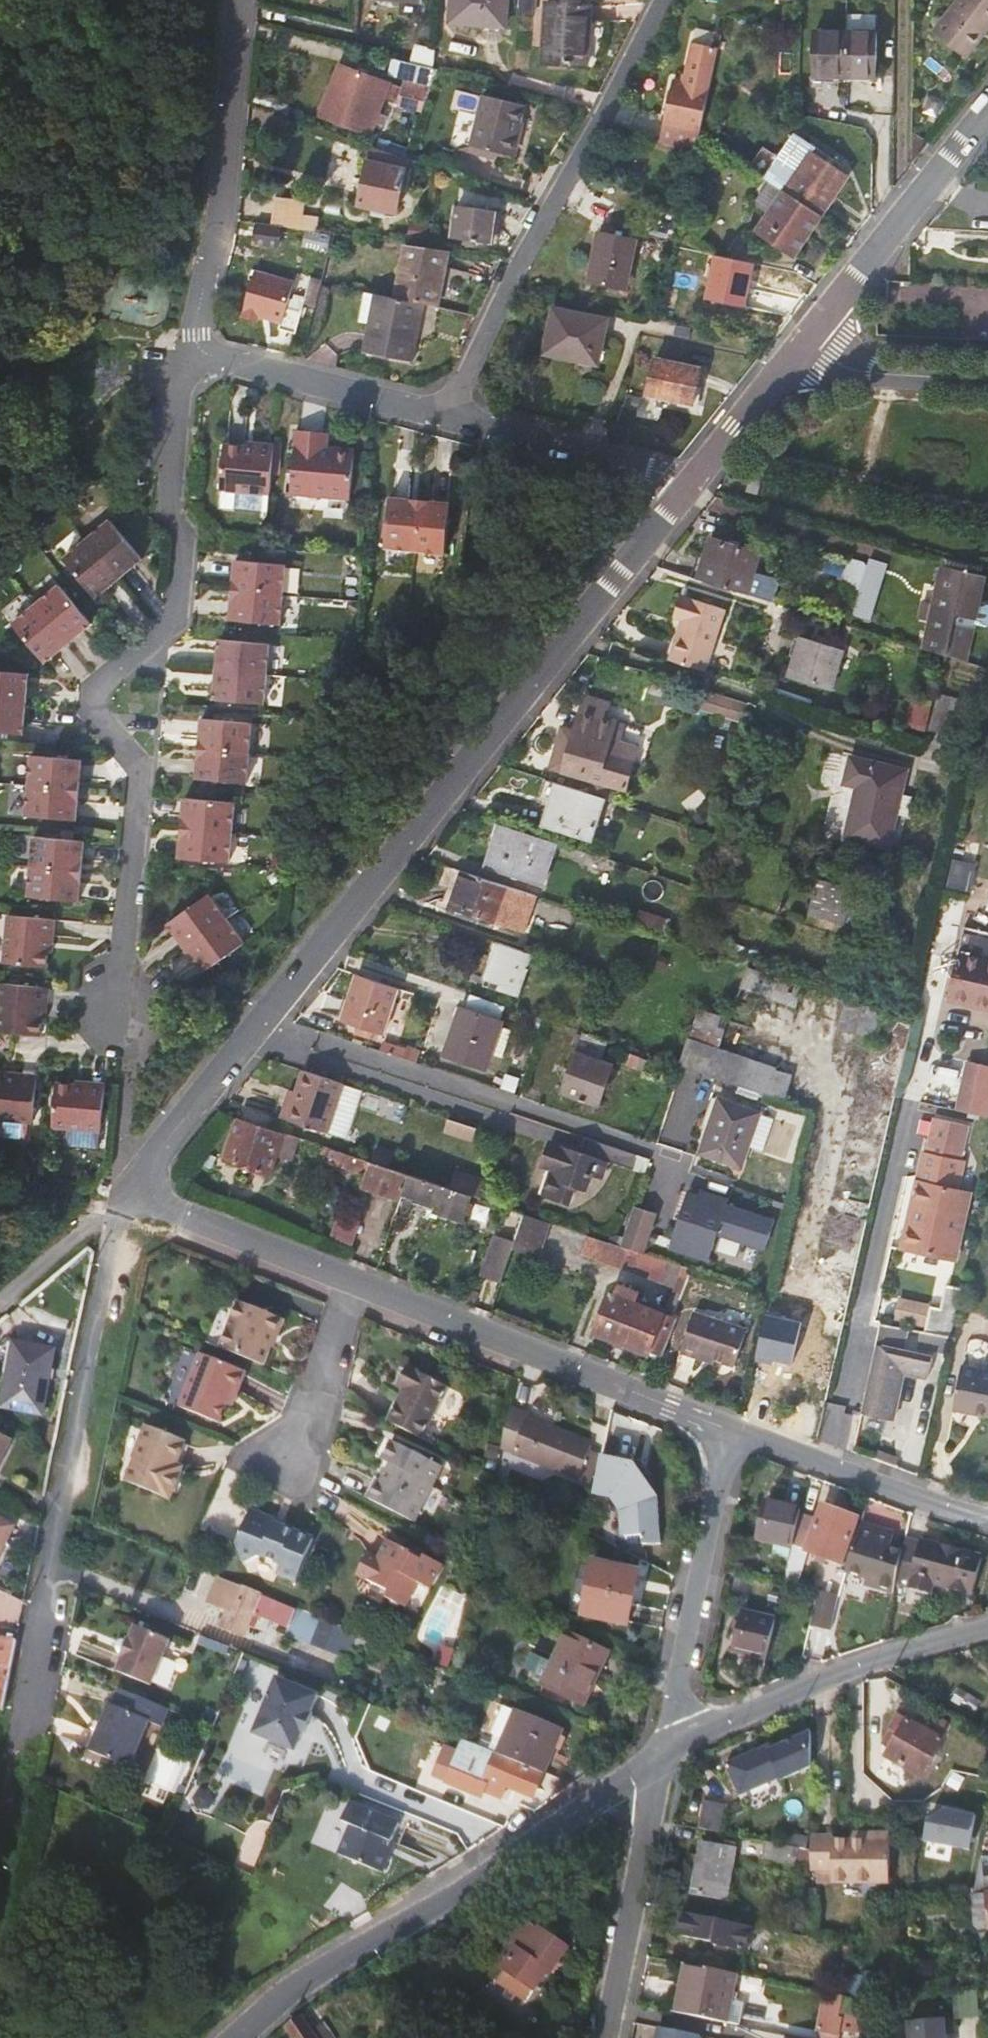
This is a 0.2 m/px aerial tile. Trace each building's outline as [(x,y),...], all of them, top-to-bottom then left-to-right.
[(451,24),(506,29),(509,0),(454,0),(451,24)] [(521,11),(536,12),(537,0),(522,0),(521,11)] [(934,29),(967,56),(987,29),(987,0),(958,0),(934,29)] [(591,7),(548,3),(543,63),(586,67),(591,7)] [(878,32),(815,30),(815,76),(877,76),(878,32)] [(664,124),(700,132),(709,92),(719,44),(694,40),(686,80),(673,78),(664,124)] [(419,50),(417,64),(435,68),(436,51),(419,50)] [(411,62),(406,78),(429,85),(435,68),(417,64),(411,62)] [(387,81),(341,64),(323,115),(370,132),(373,122),(377,111),(381,97),(387,81)] [(429,85),(406,78),(401,94),(424,101),(429,85)] [(403,86),(387,81),(381,97),(398,102),(403,86)] [(525,103),(484,92),(471,144),(489,148),(512,154),(525,103)] [(794,136),(767,178),(769,179),(822,215),(847,178),(812,152),(813,149),(794,136)] [(489,148),(471,144),(451,145),(487,154),(489,148)] [(405,169),(407,157),(372,145),(369,162),(405,169)] [(397,211),(405,169),(369,162),(361,203),(397,211)] [(795,254),(822,215),(769,179),(754,202),(769,213),(752,238),(772,252),(779,244),(795,254)] [(278,197),(273,223),(284,225),(301,228),(306,202),(278,197)] [(499,211),(460,206),(455,238),(495,243),(499,211)] [(282,243),(284,225),(273,223),(258,221),(256,240),(282,243)] [(306,244),(326,244),(327,230),(306,229),(306,244)] [(634,240),(599,232),(589,280),(625,287),(634,240)] [(347,239),(337,236),(328,269),(338,272),(347,239)] [(441,306),(450,249),(406,243),(397,297),(424,302),(441,306)] [(304,295),(318,298),(322,282),(308,279),(309,273),(272,263),(272,260),(255,255),(242,305),(258,309),(261,299),(285,305),(280,324),(295,328),(296,325),(302,325),(304,316),(299,315),(304,295)] [(415,359),(424,302),(397,297),(375,292),(366,350),(415,359)] [(304,316),(313,318),(318,298),(304,295),(299,315),(304,316)] [(605,319),(555,309),(546,350),(596,360),(605,319)] [(702,367),(657,358),(649,393),(695,402),(702,367)] [(334,455),(332,454),(322,453),(324,434),(296,431),(290,494),(350,500),(353,458),(350,450),(339,448),(334,455)] [(333,435),(324,434),(322,453),(332,454),(333,435)] [(275,447),(261,446),(260,451),(248,450),(224,448),(219,493),(270,498),(275,447)] [(761,474),(748,471),(742,492),(755,495),(761,474)] [(417,553),(422,502),(392,499),(387,550),(417,553)] [(451,505),(422,502),(417,553),(447,556),(451,505)] [(113,525),(89,544),(120,584),(144,565),(113,525)] [(711,536),(698,579),(767,600),(772,582),(751,576),(758,550),(711,536)] [(120,584),(89,544),(66,563),(97,603),(120,584)] [(839,580),(859,585),(860,580),(865,563),(845,558),(839,580)] [(235,563),(232,593),(281,599),(284,568),(235,563)] [(984,577),(965,573),(944,568),(935,604),(926,602),(922,618),(931,621),(925,649),(946,655),(966,661),(984,577)] [(877,585),(860,580),(859,585),(852,610),(868,615),(877,585)] [(61,588),(38,607),(70,647),(93,628),(61,588)] [(278,629),(281,599),(232,593),(229,625),(278,629)] [(679,619),(686,597),(682,596),(675,618),(679,619)] [(727,610),(686,597),(679,619),(687,621),(683,633),(680,632),(672,660),(708,672),(709,669),(727,610)] [(47,666),(70,647),(38,607),(14,625),(47,666)] [(843,649),(801,636),(789,675),(831,689),(843,649)] [(219,643),(218,648),(268,653),(269,649),(219,643)] [(218,648),(216,671),(266,677),(268,653),(218,648)] [(262,706),(266,677),(216,671),(212,700),(262,706)] [(26,711),(29,682),(0,679),(0,709),(26,711)] [(704,710),(716,713),(721,698),(709,694),(704,710)] [(585,696),(581,712),(606,719),(610,704),(585,696)] [(960,700),(937,696),(929,728),(952,734),(960,700)] [(721,698),(716,713),(739,721),(744,705),(721,698)] [(916,698),(908,735),(924,741),(932,701),(916,698)] [(26,711),(0,709),(0,739),(23,742),(26,711)] [(552,767),(593,779),(616,786),(626,789),(634,760),(618,756),(621,742),(623,732),(614,730),(616,722),(606,719),(581,712),(575,731),(564,728),(552,767)] [(202,719),(199,747),(249,752),(252,725),(202,719)] [(638,747),(621,742),(618,756),(634,760),(638,747)] [(245,781),(249,752),(199,747),(196,775),(245,781)] [(907,769),(850,756),(844,780),(857,784),(845,836),(889,847),(896,815),(908,818),(912,798),(901,795),(907,769)] [(29,790),(80,796),(83,766),(32,761),(29,790)] [(592,840),(605,798),(589,793),(545,779),(539,802),(545,805),(540,822),(592,840)] [(593,779),(589,793),(605,798),(612,801),(616,786),(593,779)] [(76,826),(80,796),(29,790),(25,821),(76,826)] [(185,799),(182,829),(232,834),(235,804),(185,799)] [(489,842),(494,844),(499,846),(505,825),(496,821),(489,842)] [(499,846),(494,844),(487,865),(542,883),(555,841),(505,825),(499,846)] [(232,834),(182,829),(181,844),(230,849),(232,834)] [(36,840),(33,868),(83,873),(86,845),(36,840)] [(229,864),(230,849),(181,844),(179,860),(229,864)] [(956,857),(950,884),(972,889),(979,862),(956,857)] [(523,928),(535,893),(446,863),(440,884),(457,890),(452,904),(523,928)] [(79,903),(82,875),(33,870),(29,898),(79,903)] [(852,892),(823,885),(817,914),(846,921),(852,892)] [(188,949),(229,920),(212,895),(172,924),(188,949)] [(641,913),(637,928),(664,937),(668,922),(641,913)] [(7,918),(2,966),(47,970),(49,938),(53,938),(54,922),(7,918)] [(245,943),(229,920),(188,949),(204,972),(245,943)] [(963,928),(987,934),(987,928),(964,922),(963,928)] [(987,1012),(987,934),(963,928),(946,1003),(987,1012)] [(520,995),(534,954),(497,941),(484,982),(520,995)] [(780,979),(749,969),(742,987),(796,1007),(805,985),(781,977),(780,979)] [(385,1034),(399,989),(359,975),(344,1021),(385,1034)] [(1,985),(0,993),(0,1034),(41,1037),(43,1007),(48,1007),(49,989),(1,985)] [(501,1022),(507,1005),(475,994),(470,1012),(462,1009),(448,1053),(489,1067),(493,1055),(502,1058),(512,1030),(503,1027),(504,1023),(501,1022)] [(882,1011),(849,999),(840,1026),(874,1038),(882,1011)] [(680,1064),(785,1099),(793,1074),(719,1049),(723,1036),(729,1018),(700,1009),(689,1039),(680,1064)] [(599,1059),(606,1039),(595,1035),(583,1031),(563,1092),(598,1104),(612,1063),(599,1059)] [(395,1047),(392,1054),(405,1058),(407,1051),(395,1047)] [(623,1062),(636,1066),(639,1056),(627,1052),(623,1062)] [(663,1065),(639,1056),(636,1066),(635,1070),(658,1078),(663,1065)] [(967,1061),(957,1110),(987,1116),(987,1065),(967,1061)] [(351,1117),(360,1089),(343,1083),(305,1070),(299,1091),(295,1104),(288,1102),(284,1116),(328,1131),(344,1136),(351,1117)] [(18,1079),(18,1082),(13,1082),(0,1081),(0,1124),(34,1125),(37,1079),(18,1079)] [(105,1084),(84,1083),(84,1087),(56,1086),(55,1133),(104,1134),(105,1084)] [(754,1096),(757,1090),(736,1083),(734,1090),(754,1096)] [(292,1089),(288,1102),(295,1104),(299,1091),(292,1089)] [(770,1119),(717,1102),(700,1152),(739,1165),(746,1143),(761,1148),(770,1119)] [(932,1117),(925,1151),(960,1159),(967,1124),(932,1117)] [(291,1146),(294,1135),(243,1118),(229,1157),(270,1171),(281,1143),(291,1146)] [(634,1168),(639,1154),(587,1137),(582,1151),(552,1141),(544,1165),(553,1168),(544,1194),(567,1202),(572,1186),(588,1192),(593,1176),(604,1179),(610,1161),(634,1168)] [(364,1184),(403,1198),(411,1174),(327,1146),(325,1154),(329,1156),(328,1159),(367,1172),(364,1184)] [(960,1159),(925,1151),(924,1154),(922,1154),(909,1214),(916,1216),(908,1251),(953,1260),(968,1192),(956,1189),(962,1162),(959,1161),(960,1159)] [(460,1191),(466,1174),(457,1171),(451,1187),(460,1191)] [(471,1201),(473,1195),(460,1191),(451,1187),(411,1174),(403,1198),(398,1212),(408,1216),(414,1202),(464,1219),(466,1214),(470,1212),(473,1205),(471,1201)] [(487,1181),(466,1174),(460,1191),(473,1195),(482,1198),(487,1181)] [(670,1247),(710,1260),(719,1234),(766,1250),(776,1220),(729,1204),(730,1199),(702,1189),(700,1194),(689,1190),(670,1247)] [(333,1234),(366,1248),(379,1216),(346,1203),(333,1234)] [(659,1211),(637,1203),(625,1236),(622,1245),(627,1246),(646,1253),(659,1211)] [(504,1226),(518,1231),(525,1212),(511,1207),(504,1226)] [(539,1255),(550,1221),(525,1212),(518,1231),(514,1244),(513,1247),(539,1255)] [(902,1249),(908,1251),(916,1216),(909,1214),(902,1249)] [(621,1265),(627,1246),(622,1245),(611,1241),(590,1234),(583,1252),(621,1265)] [(613,1237),(611,1241),(622,1245),(625,1236),(620,1234),(613,1237)] [(514,1244),(495,1238),(483,1275),(502,1281),(513,1247),(514,1244)] [(621,1265),(661,1279),(667,1260),(646,1253),(627,1246),(621,1265)] [(667,1260),(661,1279),(674,1283),(682,1265),(667,1260)] [(596,1330),(648,1351),(649,1349),(659,1322),(663,1313),(641,1305),(645,1291),(639,1289),(637,1292),(617,1284),(613,1292),(611,1291),(596,1330)] [(951,1336),(961,1289),(943,1285),(938,1308),(928,1306),(923,1331),(951,1336)] [(239,1298),(221,1346),(263,1362),(270,1343),(268,1342),(272,1330),(283,1333),(287,1321),(283,1313),(239,1298)] [(706,1356),(719,1360),(736,1365),(748,1330),(695,1313),(682,1353),(704,1361),(706,1356)] [(670,1327),(659,1322),(649,1349),(660,1353),(670,1327)] [(278,1345),(283,1333),(272,1330),(268,1342),(270,1343),(278,1345)] [(54,1346),(22,1340),(15,1332),(0,1345),(0,1366),(2,1369),(9,1370),(3,1402),(43,1409),(54,1346)] [(895,1371),(905,1373),(928,1377),(932,1356),(879,1344),(864,1412),(885,1416),(895,1371)] [(221,1419),(228,1399),(233,1387),(240,1390),(247,1368),(200,1351),(181,1404),(221,1419)] [(717,1365),(719,1360),(706,1356),(704,1361),(717,1365)] [(405,1385),(389,1419),(423,1436),(448,1383),(407,1364),(399,1381),(405,1385)] [(987,1415),(987,1372),(959,1367),(952,1408),(987,1415)] [(895,1418),(905,1373),(895,1371),(885,1416),(895,1418)] [(235,1401),(240,1390),(233,1387),(228,1399),(235,1401)] [(530,1414),(510,1408),(503,1449),(533,1459),(576,1475),(577,1470),(586,1446),(587,1442),(529,1419),(530,1414)] [(185,1439),(146,1423),(133,1456),(134,1457),(126,1479),(170,1497),(179,1474),(172,1471),(176,1463),(185,1439)] [(0,1429),(0,1452),(9,1434),(0,1429)] [(384,1457),(392,1462),(397,1465),(388,1483),(382,1480),(380,1479),(371,1496),(418,1519),(445,1463),(393,1438),(384,1457)] [(590,1474),(598,1451),(586,1446),(577,1470),(590,1474)] [(629,1458),(599,1452),(591,1488),(607,1491),(619,1505),(618,1519),(623,1519),(622,1532),(639,1532),(640,1539),(657,1539),(653,1495),(645,1487),(648,1483),(629,1458)] [(392,1462),(382,1480),(388,1483),(397,1465),(392,1462)] [(182,1465),(176,1463),(172,1471),(179,1474),(182,1465)] [(794,1545),(799,1525),(801,1513),(802,1509),(768,1501),(759,1538),(794,1545)] [(843,1563),(859,1516),(823,1503),(818,1519),(801,1513),(799,1525),(794,1545),(794,1546),(806,1550),(843,1563)] [(283,1521),(250,1507),(237,1539),(247,1560),(261,1551),(282,1560),(279,1569),(299,1577),(314,1537),(283,1524),(283,1521)] [(0,1515),(0,1541),(11,1521),(0,1515)] [(876,1585),(894,1592),(897,1579),(903,1552),(890,1548),(894,1533),(861,1524),(847,1570),(863,1575),(877,1579),(876,1585)] [(919,1540),(906,1536),(903,1552),(897,1579),(906,1581),(906,1583),(925,1588),(928,1577),(968,1589),(978,1554),(921,1536),(919,1540)] [(413,1553),(415,1549),(390,1537),(381,1556),(375,1553),(367,1556),(362,1566),(364,1573),(392,1587),(389,1594),(394,1597),(392,1600),(402,1605),(404,1601),(409,1603),(420,1580),(432,1585),(443,1560),(428,1553),(425,1558),(413,1553)] [(806,1550),(794,1546),(784,1586),(798,1589),(806,1550)] [(416,1547),(415,1549),(413,1553),(425,1558),(428,1553),(416,1547)] [(638,1571),(595,1563),(587,1614),(629,1622),(638,1571)] [(297,1606),(221,1575),(211,1597),(230,1605),(222,1624),(245,1634),(255,1610),(289,1625),(297,1606)] [(832,1627),(840,1593),(820,1589),(812,1623),(832,1627)] [(732,1650),(767,1659),(777,1618),(741,1609),(732,1650)] [(170,1639),(136,1625),(131,1639),(128,1638),(121,1657),(123,1658),(118,1671),(151,1685),(170,1639)] [(608,1653),(565,1633),(552,1662),(544,1658),(534,1677),(585,1702),(608,1653)] [(4,1707),(18,1639),(0,1636),(0,1705),(4,1707)] [(179,1670),(188,1647),(173,1641),(164,1664),(179,1670)] [(317,1695),(276,1678),(253,1733),(294,1750),(301,1733),(304,1733),(312,1714),(310,1713),(317,1695)] [(169,1706),(120,1686),(113,1702),(110,1701),(91,1748),(130,1765),(149,1719),(161,1724),(169,1706)] [(495,1752),(510,1758),(511,1758),(543,1771),(559,1728),(501,1705),(491,1733),(500,1738),(495,1752)] [(898,1712),(890,1728),(896,1731),(894,1733),(897,1736),(892,1746),(887,1755),(921,1775),(950,1725),(922,1709),(914,1721),(898,1712)] [(882,1741),(892,1746),(897,1736),(894,1733),(896,1731),(890,1728),(882,1741)] [(726,1762),(740,1792),(779,1774),(781,1777),(812,1763),(812,1729),(768,1749),(752,1756),(750,1752),(726,1762)] [(510,1758),(495,1752),(462,1738),(444,1782),(470,1792),(481,1785),(481,1796),(498,1803),(503,1791),(530,1802),(541,1773),(509,1761),(510,1758)] [(766,1744),(750,1752),(752,1756),(768,1749),(766,1744)] [(699,1826),(722,1831),(727,1802),(705,1798),(699,1826)] [(398,1825),(350,1803),(342,1822),(350,1825),(337,1854),(380,1874),(388,1855),(385,1854),(398,1825)] [(923,1838),(969,1847),(976,1813),(944,1807),(927,1818),(923,1838)] [(834,1834),(813,1834),(813,1849),(813,1867),(833,1867),(834,1880),(890,1879),(889,1833),(873,1833),(873,1838),(835,1839),(834,1834)] [(733,1846),(702,1839),(693,1891),(725,1896),(733,1846)] [(797,1862),(800,1846),(767,1840),(764,1855),(797,1862)] [(980,1856),(975,1887),(987,1886),(987,1855),(980,1856)] [(973,1892),(976,1927),(987,1927),(987,1891),(973,1892)] [(746,1950),(750,1925),(682,1911),(677,1933),(714,1940),(715,1943),(746,1950)] [(515,1948),(504,1966),(533,1986),(544,1969),(547,1970),(563,1946),(523,1919),(507,1942),(515,1948)] [(729,2000),(735,1972),(687,1962),(677,2012),(738,2024),(742,2003),(729,2000)] [(528,1993),(533,1986),(504,1966),(498,1974),(528,1993)] [(858,2023),(861,2001),(827,1993),(820,2029),(825,2031),(824,2037),(839,2037),(843,2019),(852,2022),(858,2023)] [(863,1996),(861,2024),(886,2022),(884,1995),(863,1996)] [(300,2015),(286,2025),(295,2037),(316,2037),(300,2015)] [(945,2017),(909,2020),(910,2037),(947,2037),(945,2017)] [(849,2037),(860,2037),(861,2024),(858,2023),(852,2022),(849,2037)] [(700,2036),(659,2027),(657,2037),(699,2037),(700,2036)]
